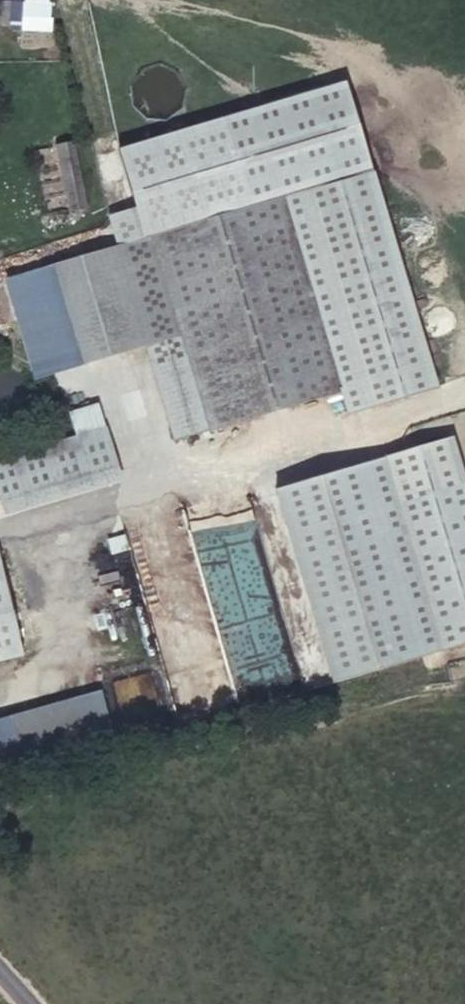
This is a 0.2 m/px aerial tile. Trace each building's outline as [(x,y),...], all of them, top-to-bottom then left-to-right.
[(248,207),(285,195),(322,319),(343,390),(350,413),(436,387),(344,80),(221,117),(248,207)] [(322,319),(285,195),(248,207),(221,117),(118,148),(145,238),(5,279),(35,379),(142,346),(171,442),(343,390),(322,319)] [(87,207),(73,141),(56,145),(68,211),(87,207)] [(105,426),(98,403),(68,412),(75,436),(105,426)] [(105,426),(75,436),(0,459),(0,499),(5,515),(121,479),(105,426)] [(420,657),(464,644),(464,487),(451,438),(363,464),(420,657)] [(420,657),(363,464),(276,490),(333,683),(420,657)] [(27,670),(0,568),(0,677),(27,670)] [(114,735),(102,696),(0,726),(0,770),(114,735)]
